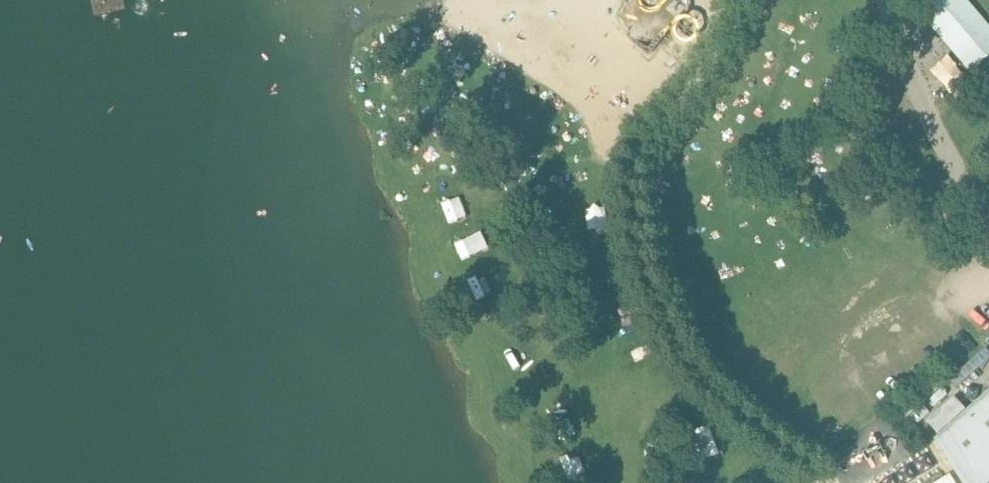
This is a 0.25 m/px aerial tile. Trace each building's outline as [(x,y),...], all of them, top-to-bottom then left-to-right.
[(924,15),(973,72),(988,58),(988,29),(964,0),(942,0),(924,15)] [(937,440),(963,482),(988,482),(988,393),(937,440)] [(955,397),(927,422),(939,435),(966,410),(955,397)]
